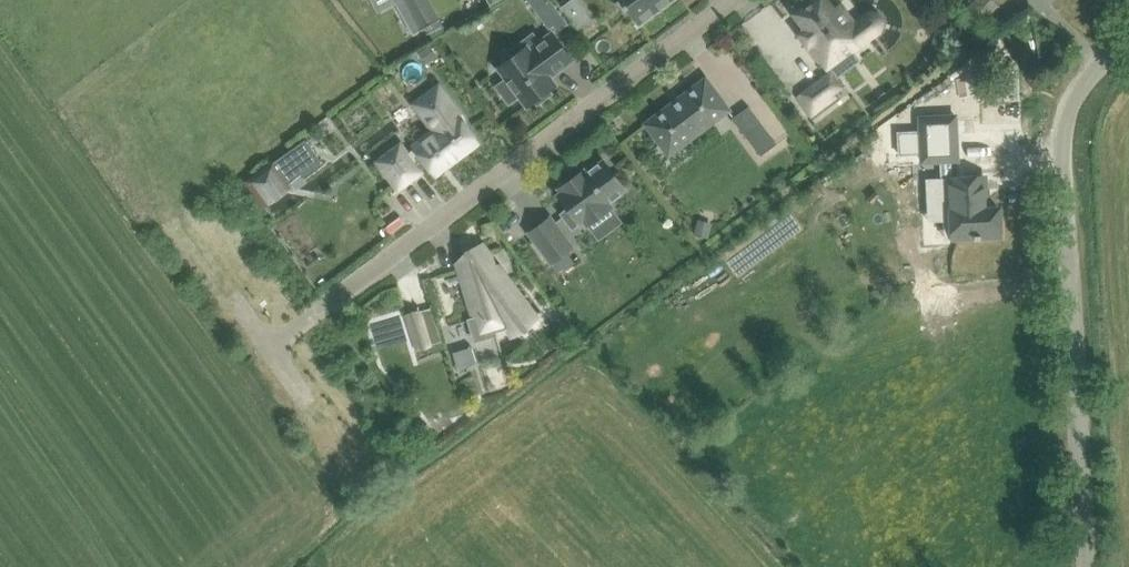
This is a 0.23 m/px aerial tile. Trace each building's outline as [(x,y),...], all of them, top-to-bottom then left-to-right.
[(422,30),(441,19),(431,0),(405,0),(422,30)] [(537,10),(549,28),(554,24),(559,30),(569,23),(552,0),(549,0),(537,10)] [(579,0),(572,0),(563,7),(571,18),(585,9),(579,0)] [(617,2),(627,15),(630,12),(639,23),(670,0),(620,0),(617,2)] [(794,12),(805,28),(799,33),(820,60),(821,59),(828,68),(853,48),(856,52),(883,32),(885,26),(885,19),(883,15),(880,12),(875,10),(868,10),(863,12),(854,20),(842,5),(837,9),(830,0),(810,0),(794,12)] [(999,4),(994,0),(976,0),(958,19),(972,32),(999,4)] [(520,95),(529,105),(536,100),(538,104),(553,93),(550,90),(557,84),(550,75),(574,58),(554,31),(541,41),(538,37),(530,43),(526,38),(509,50),(513,56),(499,66),(507,77),(497,85),(510,102),(520,95)] [(431,44),(421,53),(429,63),(440,55),(431,44)] [(830,72),(798,96),(813,116),(813,115),(836,97),(832,93),(841,86),(830,72)] [(707,77),(646,122),(670,154),(730,109),(707,77)] [(377,160),(399,189),(423,171),(420,168),(427,163),(436,175),(480,142),(460,114),(462,112),(440,83),(414,103),(435,131),(415,146),(415,147),(409,152),(402,142),(377,160)] [(750,105),(733,117),(761,155),(778,143),(750,105)] [(957,115),(921,117),(923,161),(941,160),(942,178),(928,178),(929,212),(953,211),(954,237),(976,236),(976,238),(982,237),(982,236),(1001,235),(1000,207),(986,208),(986,192),(985,176),(952,177),(952,160),(959,159),(957,115)] [(276,158),(244,181),(264,208),(293,187),(290,183),(302,173),(306,178),(324,164),(306,139),(277,159),(276,158)] [(609,200),(626,188),(605,159),(588,172),(585,169),(560,187),(563,191),(559,193),(570,207),(562,213),(573,227),(584,219),(588,224),(613,206),(609,200)] [(816,183),(803,192),(810,204),(825,194),(816,183)] [(551,216),(530,232),(553,262),(561,274),(576,262),(568,251),(574,246),(551,216)] [(712,221),(699,218),(696,234),(708,237),(712,221)] [(475,258),(459,263),(475,317),(470,319),(476,339),(497,333),(496,329),(512,324),(517,331),(537,315),(499,265),(494,267),(491,254),(484,245),(472,253),(475,258)] [(308,259),(305,261),(309,267),(321,259),(317,253),(313,256),(311,253),(306,257),(308,259)] [(433,309),(423,312),(408,316),(417,346),(442,338),(433,309)]
